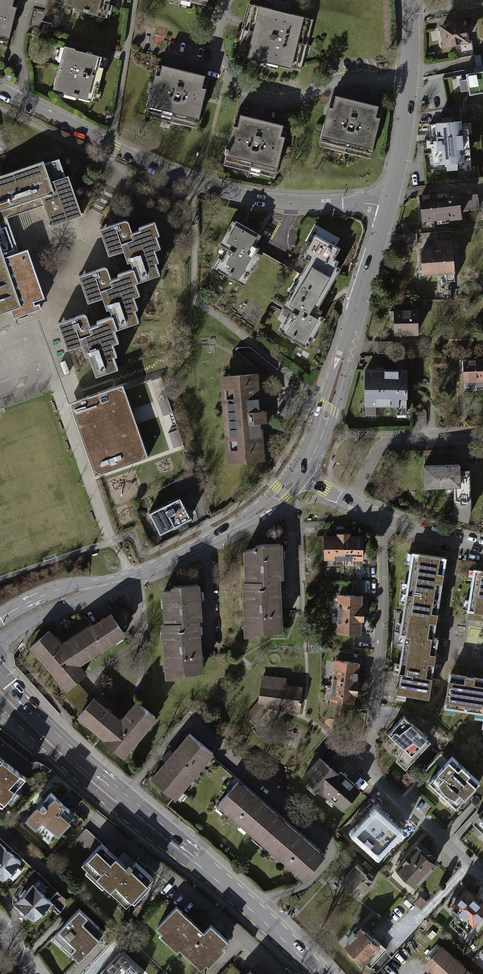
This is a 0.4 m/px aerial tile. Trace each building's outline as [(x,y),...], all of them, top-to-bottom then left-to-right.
[(14,0),(0,0),(0,47),(5,49),(18,1),(14,0)] [(62,12),(110,25),(117,0),(65,0),(62,12)] [(282,13),(248,5),(236,57),(300,72),(313,20),(282,13)] [(464,24),(437,29),(441,52),(468,47),(464,24)] [(112,60),(64,47),(51,95),(99,108),(112,60)] [(208,82),(160,69),(147,117),(195,130),(208,82)] [(482,74),(463,77),(464,82),(457,83),(459,94),(467,93),(468,97),(482,94),(482,76),(482,74)] [(377,110),(334,101),(323,150),(366,160),(377,110)] [(286,131),(238,118),(225,166),(273,179),(286,131)] [(462,126),(430,126),(430,175),(462,174),(462,126)] [(17,308),(44,299),(28,252),(17,255),(5,220),(8,219),(42,208),(50,232),(79,222),(64,179),(57,160),(2,179),(0,179),(0,314),(17,308)] [(458,195),(419,198),(421,224),(460,220),(459,213),(458,198),(458,195)] [(477,196),(458,198),(459,213),(479,212),(477,196)] [(82,344),(94,379),(115,372),(103,336),(137,324),(126,290),(157,279),(153,266),(156,265),(151,253),(157,251),(152,239),(156,237),(151,222),(128,230),(125,222),(96,232),(107,267),(74,278),(85,314),(58,323),(65,350),(68,349),(82,344)] [(237,228),(207,274),(235,292),(265,246),(237,228)] [(294,305),(278,330),(306,348),(323,321),(319,318),(312,314),(328,289),(319,284),(338,254),(312,238),(295,265),(306,271),(287,301),(294,305)] [(450,243),(435,244),(436,249),(418,251),(421,277),(453,273),(450,243)] [(419,313),(390,312),(390,339),(419,339),(419,313)] [(390,357),(390,341),(375,342),(375,357),(390,357)] [(457,360),(458,390),(482,390),(482,359),(457,360)] [(406,372),(362,372),(362,410),(406,410),(406,394),(406,372)] [(253,376),(218,378),(223,467),(263,465),(257,376),(253,376)] [(85,398),(69,403),(95,476),(150,457),(136,416),(125,384),(85,398)] [(159,400),(163,417),(172,415),(169,398),(159,400)] [(171,439),(174,448),(184,446),(181,437),(171,439)] [(466,516),(467,462),(423,462),(423,497),(455,498),(455,516),(466,516)] [(183,498),(152,512),(163,535),(194,522),(183,498)] [(359,536),(323,535),(323,566),(359,567),(359,536)] [(260,546),(241,554),(242,585),(239,585),(242,640),(254,639),(254,634),(280,633),(278,582),(282,581),(280,546),(260,546)] [(447,560),(411,554),(397,638),(402,639),(392,697),(428,703),(435,659),(438,639),(434,638),(437,620),(444,579),(447,560)] [(473,572),(465,620),(482,623),(482,574),(473,572)] [(168,593),(159,594),(162,626),(159,626),(163,681),(175,680),(175,675),(200,673),(196,622),(200,622),(197,588),(167,590),(168,593)] [(360,599),(334,600),(335,643),(361,642),(360,599)] [(48,633),(27,651),(65,693),(86,675),(79,667),(125,637),(111,616),(60,647),(48,633)] [(357,665),(333,664),(329,713),(353,715),(357,665)] [(447,676),(443,706),(482,712),(479,732),(482,732),(482,681),(470,679),(447,676)] [(286,680),(259,678),(257,705),(244,718),(250,725),(265,710),(301,713),(304,688),(285,688),(286,680)] [(93,699),(75,720),(122,761),(155,722),(134,704),(118,722),(93,699)] [(404,716),(379,741),(408,770),(433,745),(404,716)] [(185,741),(149,782),(172,802),(208,761),(185,741)] [(3,793),(22,767),(0,751),(0,791),(3,793)] [(450,756),(422,785),(450,812),(478,783),(450,756)] [(320,759),(301,779),(341,814),(360,794),(320,759)] [(237,788),(216,812),(301,884),(322,860),(237,788)] [(43,791),(25,810),(48,832),(67,813),(43,791)] [(376,809),(356,829),(379,853),(399,834),(376,809)] [(469,829),(482,841),(482,814),(469,829)] [(99,839),(80,861),(125,901),(152,871),(132,854),(125,862),(99,839)] [(1,882),(19,863),(0,844),(0,882),(1,882)] [(407,849),(385,874),(409,896),(431,871),(407,849)] [(16,867),(10,876),(15,880),(22,872),(16,867)] [(376,884),(358,867),(343,884),(361,901),(376,884)] [(33,874),(14,894),(37,916),(56,896),(33,874)] [(447,910),(474,936),(482,926),(482,906),(467,890),(447,910)] [(173,898),(154,919),(200,961),(224,934),(205,916),(199,922),(173,898)] [(100,938),(105,933),(90,917),(84,922),(100,938)] [(39,956),(57,973),(59,973),(91,942),(68,920),(53,936),(56,939),(39,956)] [(360,932),(341,952),(364,973),(383,954),(360,932)] [(443,944),(423,967),(431,973),(477,973),(443,944)] [(100,973),(129,973),(114,959),(100,973)] [(235,973),(253,973),(243,965),(235,973)]
